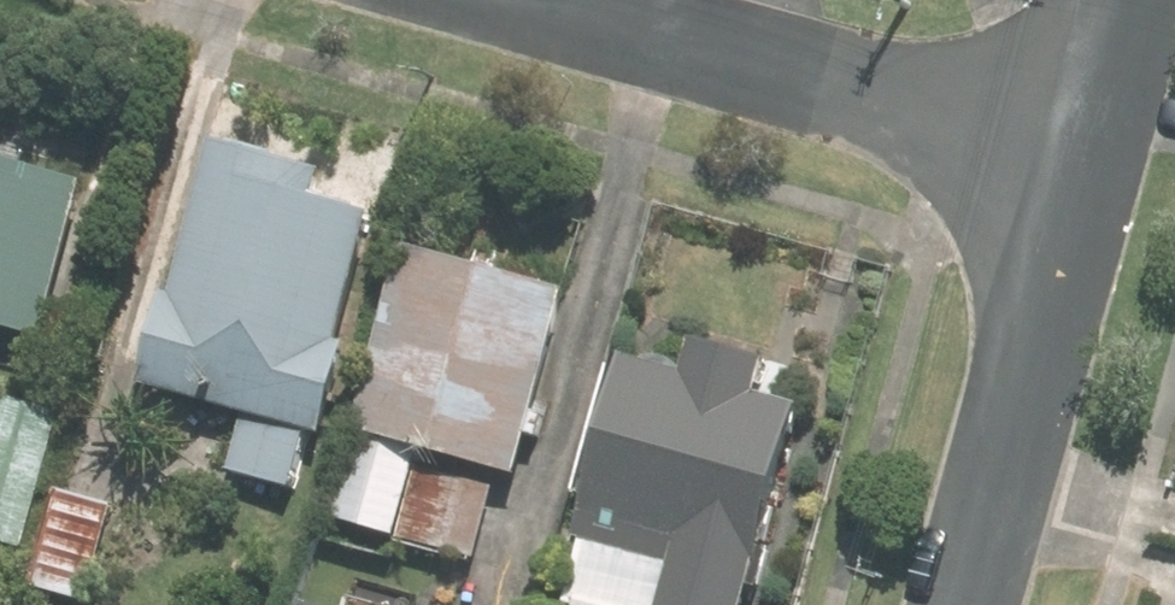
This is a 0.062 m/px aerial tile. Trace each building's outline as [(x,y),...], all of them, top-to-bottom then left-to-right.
[(291,497),(307,439),(312,440),(377,203),(204,155),(138,393),(239,421),(223,479),(291,497)] [(34,346),(75,199),(0,179),(0,337),(34,346)] [(558,305),(396,261),(322,528),(484,573),(558,305)] [(676,383),(616,366),(550,604),(748,604),(800,417),(751,404),(762,364),(687,344),(676,383)] [(0,403),(0,550),(20,556),(58,419),(0,403)] [(51,496),(25,591),(75,604),(85,604),(110,512),(51,496)]
